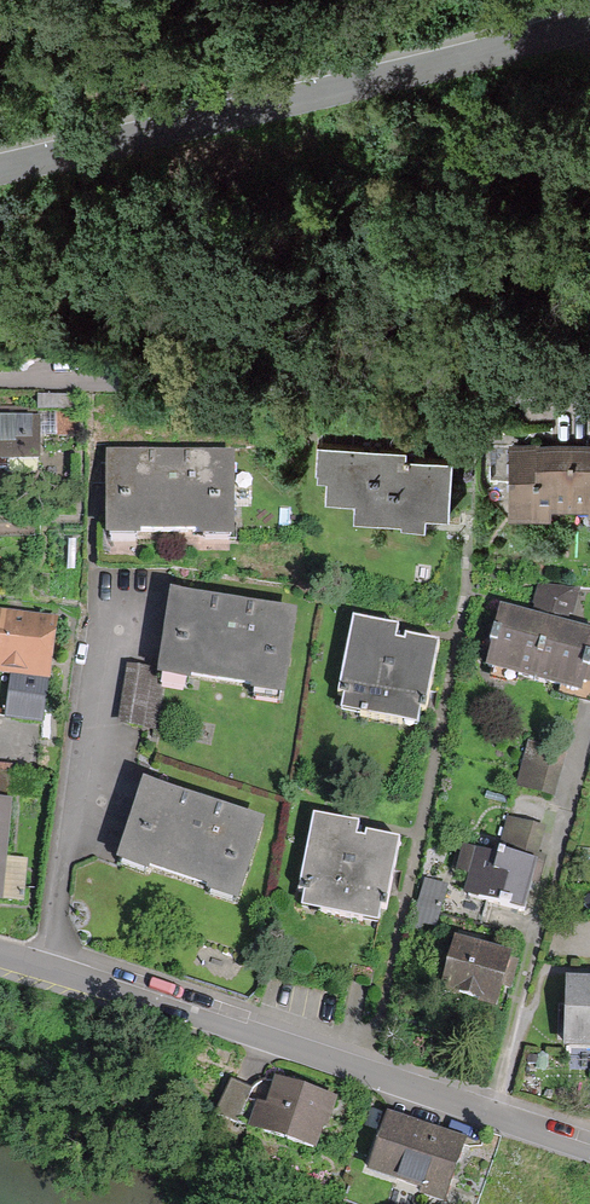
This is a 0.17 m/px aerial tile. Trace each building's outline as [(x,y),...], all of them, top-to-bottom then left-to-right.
[(38,472),(37,420),(0,421),(0,473),(38,472)] [(427,510),(452,510),(453,450),(395,449),(395,441),(318,440),(317,474),(328,474),(328,498),(357,498),(356,516),(404,516),(404,524),(426,524),(427,510)] [(537,444),(537,451),(537,455),(513,455),(513,513),(553,513),(554,505),(589,505),(589,445),(537,444)] [(201,542),(238,542),(237,452),(105,453),(105,489),(106,545),(144,545),(143,536),(201,536),(201,542)] [(538,584),(530,611),(539,613),(566,620),(568,612),(573,613),(579,587),(538,584)] [(244,697),(280,702),(293,614),(234,605),(162,594),(149,685),(186,691),(187,683),(245,691),(244,697)] [(582,689),(585,679),(589,680),(589,626),(567,621),(566,620),(539,613),(530,611),(504,604),(488,665),(582,689)] [(46,677),(50,613),(0,609),(0,674),(2,674),(46,677)] [(339,714),(414,727),(417,710),(424,711),(436,640),(401,634),(400,642),(392,641),(395,626),(350,618),(337,691),(343,692),(339,714)] [(42,721),(46,677),(2,674),(0,696),(0,718),(42,721)] [(520,785),(554,794),(566,746),(533,737),(520,785)] [(200,891),(235,902),(261,816),(205,799),(135,777),(108,865),(144,876),(146,868),(202,886),(200,891)] [(300,908),(369,922),(374,900),(383,902),(397,838),(363,831),(361,839),(353,837),(356,824),(311,814),(294,888),(304,891),(300,908)] [(507,905),(532,912),(546,858),(535,855),(541,828),(505,819),(496,854),(461,845),(455,873),(466,876),(462,894),(507,905)] [(428,879),(418,922),(442,927),(452,884),(428,879)] [(440,988),(496,1004),(502,983),(509,985),(516,961),(507,958),(510,950),(455,935),(440,988)] [(589,1046),(589,975),(587,974),(567,974),(565,1045),(589,1046)] [(252,1126),(321,1143),(334,1092),(265,1075),(252,1126)] [(233,1078),(217,1113),(241,1124),(257,1089),(233,1078)] [(356,1172),(437,1196),(456,1133),(375,1109),(356,1172)]
